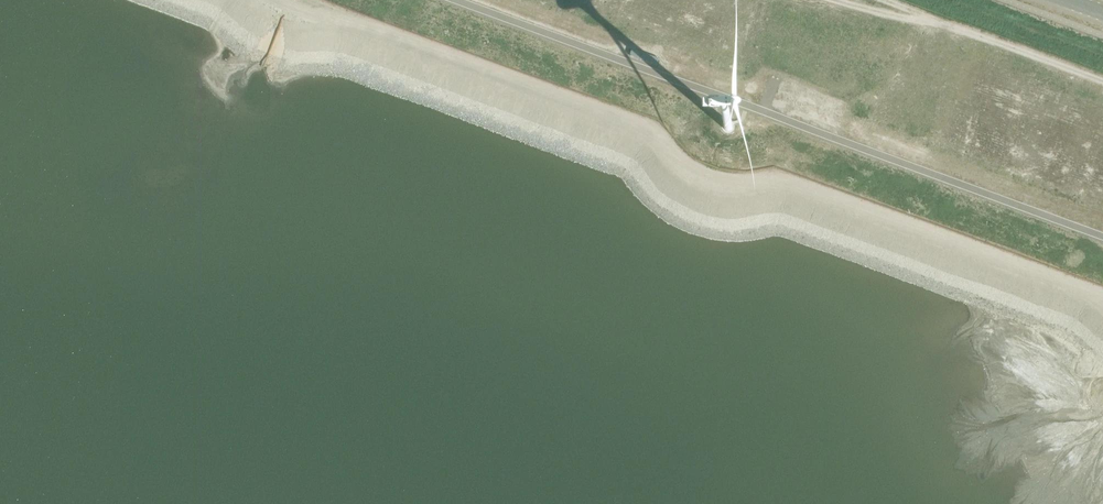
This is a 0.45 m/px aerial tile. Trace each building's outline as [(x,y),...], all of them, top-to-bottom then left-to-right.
[(630,56),(658,63),(660,56),(632,48),(630,56)]
